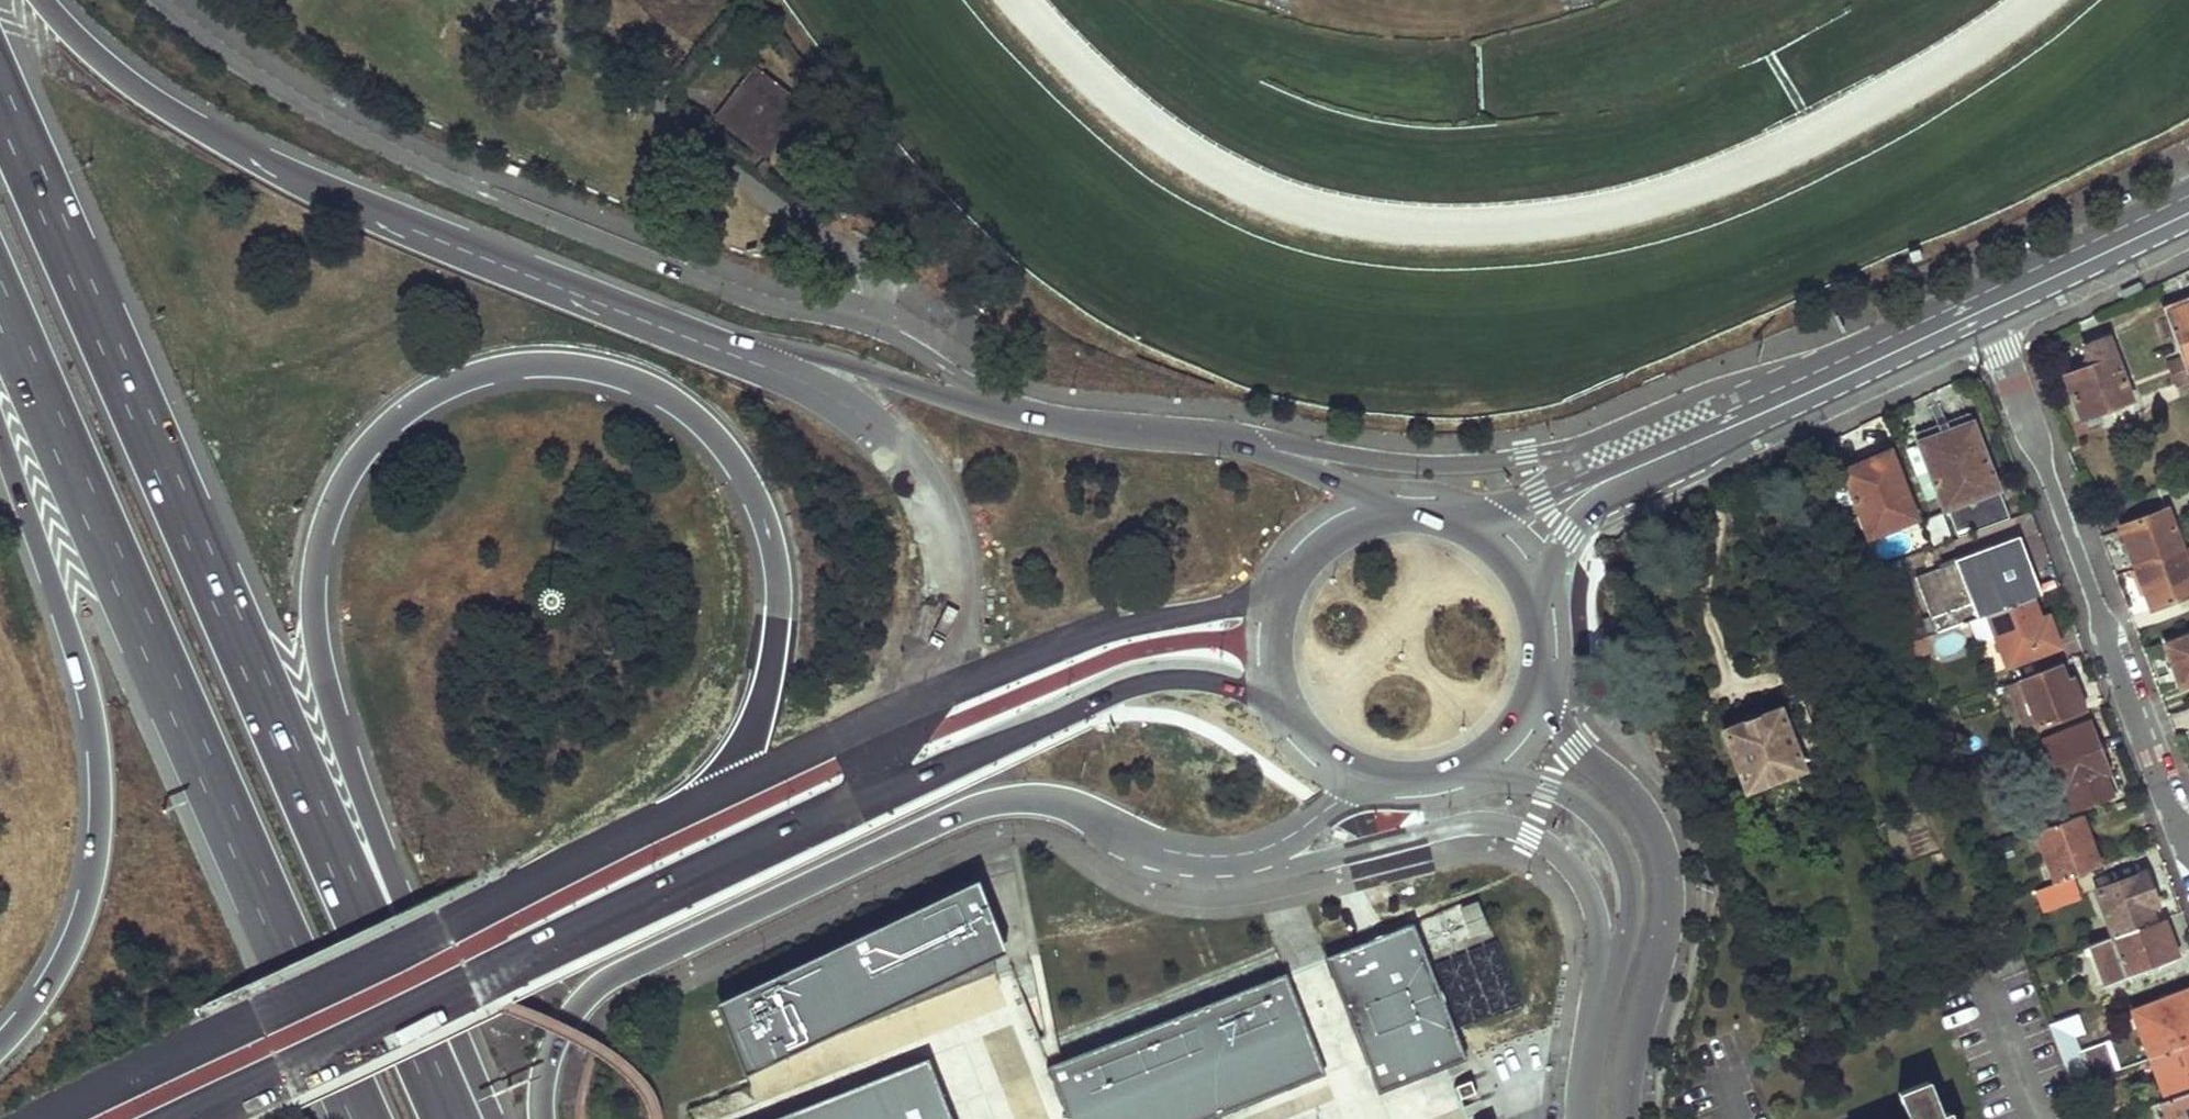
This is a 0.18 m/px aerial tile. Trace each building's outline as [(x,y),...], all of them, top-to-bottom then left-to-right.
[(759,72),(749,64),(727,94),(731,100),(743,84),(748,87),(759,72)] [(793,98),(759,72),(748,87),(743,84),(731,100),(727,94),(713,112),(759,150),(786,116),(782,113),(793,98)] [(802,104),(793,98),(782,113),(786,116),(790,120),(802,104)] [(2137,282),(2120,290),(2123,297),(2140,288),(2137,282)] [(2168,315),(2183,357),(2188,375),(2188,307),(2168,315)] [(2062,372),(2080,421),(2133,403),(2110,340),(2083,349),(2088,363),(2062,372)] [(2169,362),(2177,385),(2188,381),(2188,375),(2183,357),(2169,362)] [(1917,442),(1943,510),(1997,488),(1971,421),(1917,442)] [(1840,465),(1861,515),(1908,496),(1888,445),(1869,453),(1863,438),(1855,441),(1861,456),(1840,465)] [(2121,531),(2136,572),(2183,554),(2167,513),(2121,531)] [(1933,546),(1950,541),(1942,516),(1925,522),(1933,546)] [(1918,579),(1937,634),(1987,615),(2039,595),(2046,593),(2025,538),(1918,579)] [(2151,614),(2188,600),(2188,570),(2183,554),(2136,572),(2151,614)] [(1907,645),(1928,637),(1908,586),(1887,593),(1907,645)] [(1987,615),(2007,667),(2068,645),(2059,622),(2050,625),(2039,595),(1987,615)] [(2181,690),(2188,687),(2188,639),(2165,648),(2181,690)] [(2022,683),(2038,726),(2082,709),(2066,666),(2022,683)] [(1778,707),(1721,730),(1746,792),(1803,769),(1778,707)] [(2065,789),(2072,810),(2118,793),(2111,773),(2106,775),(2087,721),(2043,737),(2062,791),(2065,789)] [(2034,833),(2053,885),(2075,878),(2096,870),(2076,818),(2034,833)] [(2097,887),(2116,942),(2156,927),(2146,899),(2153,896),(2144,870),(2097,887)] [(2036,893),(2045,915),(2083,899),(2075,878),(2053,885),(2036,893)] [(715,997),(746,1066),(990,956),(1007,949),(976,881),(715,997)] [(1426,916),(1441,960),(1493,942),(1478,899),(1426,916)] [(1413,922),(1324,957),(1376,1089),(1443,1063),(1465,1054),(1413,922)] [(2095,950),(2105,980),(2179,954),(2172,934),(2166,936),(2161,926),(2156,927),(2116,942),(2095,950)] [(1456,958),(1466,981),(1507,964),(1497,941),(1456,958)] [(1048,1069),(1067,1118),(1206,1118),(1327,1074),(1287,974),(1061,1064),(1048,1069)] [(2150,1058),(2188,1044),(2188,993),(2188,991),(2133,1011),(2150,1058)] [(2080,1013),(2051,1024),(2073,1086),(2121,1068),(2110,1039),(2081,1050),(2076,1034),(2086,1030),(2080,1013)] [(2165,1101),(2188,1092),(2188,1044),(2150,1058),(2165,1101)] [(923,1049),(738,1118),(952,1118),(923,1049)] [(1950,1111),(1940,1114),(1927,1080),(1897,1092),(1908,1118),(1953,1118),(1950,1111)] [(2153,1118),(2188,1118),(2188,1092),(2165,1101),(2149,1107),(2153,1118)]
